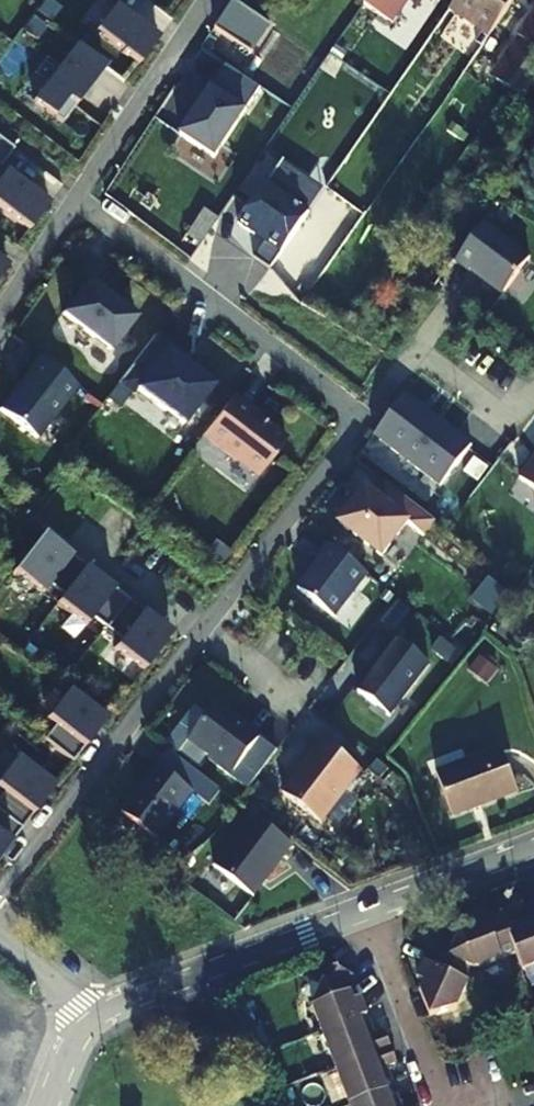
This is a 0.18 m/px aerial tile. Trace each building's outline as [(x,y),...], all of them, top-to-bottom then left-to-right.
[(216,25),(253,48),(272,19),(241,0),(232,0),(216,25)] [(366,3),(394,22),(409,0),(368,0),(366,3)] [(488,35),(512,0),(454,0),(449,8),(488,35)] [(158,40),(114,6),(94,32),(137,66),(158,40)] [(533,52),(533,13),(502,62),(498,67),(516,78),(523,68),(528,61),(533,52)] [(105,69),(75,46),(32,102),(62,125),(105,69)] [(520,98),(533,76),(533,65),(528,61),(523,68),(516,78),(508,90),(520,98)] [(248,108),(214,86),(203,103),(205,105),(199,114),(197,112),(184,133),(219,155),(248,108)] [(13,150),(1,141),(0,140),(0,166),(1,167),(13,150)] [(279,163),(266,181),(310,210),(322,192),(279,163)] [(0,179),(0,210),(29,232),(49,205),(6,172),(0,179)] [(255,254),(272,266),(310,210),(266,181),(239,220),(255,232),(257,229),(267,236),(255,254)] [(181,233),(192,212),(156,192),(144,213),(181,233)] [(206,244),(222,220),(209,210),(192,235),(206,244)] [(481,222),(453,260),(467,271),(469,269),(500,293),(527,257),(481,222)] [(109,352),(134,320),(87,283),(62,316),(109,352)] [(184,359),(155,336),(118,385),(132,397),(136,392),(182,426),(212,387),(180,363),(184,359)] [(77,388),(40,359),(25,378),(27,379),(18,391),(15,391),(0,410),(0,412),(37,440),(77,388)] [(233,397),(203,436),(258,478),(286,441),(269,428),(265,428),(256,422),(260,417),(233,397)] [(392,416),(375,438),(441,488),(472,448),(439,422),(437,425),(427,417),(429,415),(406,397),(392,416)] [(520,481),(533,492),(533,463),(520,481)] [(436,524),(387,487),(376,502),(367,494),(341,527),(383,559),(408,526),(424,538),(436,524)] [(144,672),(173,634),(135,605),(43,535),(14,572),(43,595),(50,586),(64,596),(57,605),(86,628),(93,619),(121,641),(115,650),(144,672)] [(368,576),(330,547),(318,562),(321,564),(300,592),(336,619),(368,576)] [(435,670),(403,646),(393,658),(395,659),(382,676),(380,675),(363,697),(395,722),(435,670)] [(43,743),(73,764),(107,720),(68,693),(66,691),(45,721),(54,728),(43,743)] [(206,767),(229,785),(237,774),(260,746),(216,712),(206,724),(187,748),(208,765),(206,767)] [(198,778),(206,767),(208,765),(187,748),(206,724),(193,714),(164,751),(198,778)] [(275,758),(260,746),(237,774),(253,786),(275,758)] [(520,792),(504,749),(440,772),(455,814),(520,792)] [(300,780),(280,804),(317,834),(358,782),(320,751),(298,779),(300,780)] [(56,787),(18,758),(0,782),(0,791),(4,794),(0,800),(0,860),(56,787)] [(166,758),(155,772),(189,800),(207,814),(218,800),(166,758)] [(152,846),(189,800),(155,772),(118,818),(152,846)] [(253,786),(237,774),(229,785),(244,797),(253,786)] [(288,856),(249,824),(209,875),(248,906),(288,856)] [(525,905),(528,914),(515,919),(516,922),(508,925),(518,952),(523,969),(533,965),(533,901),(525,905)] [(470,926),(487,919),(484,911),(467,917),(470,926)] [(487,919),(470,926),(459,931),(447,955),(474,968),(518,952),(508,925),(503,913),(487,919)] [(474,968),(447,955),(437,950),(419,989),(429,1016),(456,1008),(474,968)] [(355,1013),(350,999),(346,990),(353,977),(316,960),(308,978),(320,983),(309,1004),(318,1027),(355,1013)] [(355,1013),(360,1011),(363,1010),(358,996),(350,999),(355,1013)] [(332,1065),(387,1044),(381,1027),(371,1032),(366,1017),(363,1019),(360,1011),(355,1013),(318,1027),(332,1065)] [(346,1101),(387,1085),(385,1081),(389,1079),(384,1065),(393,1061),(387,1044),(332,1065),(346,1101)] [(410,1102),(399,1105),(394,1092),(390,1094),(387,1085),(346,1101),(348,1105),(411,1105),(410,1102)]
